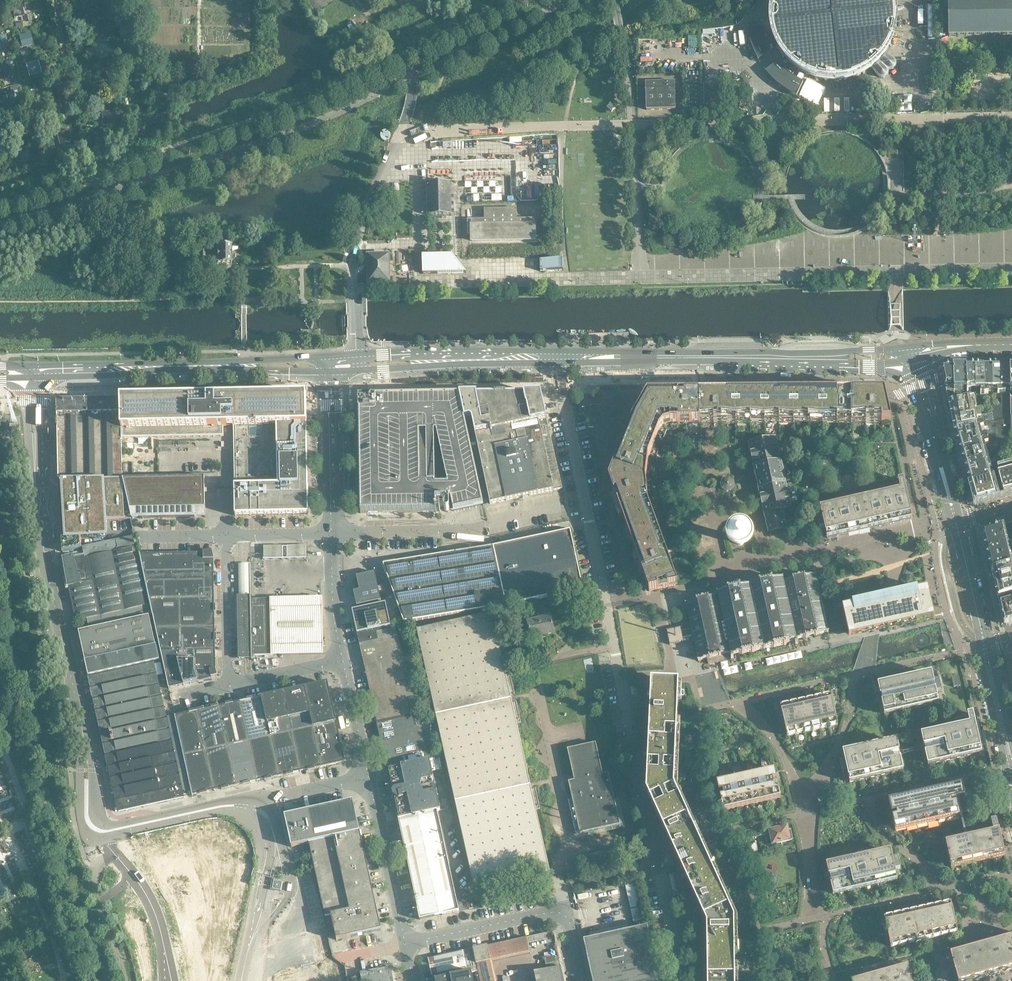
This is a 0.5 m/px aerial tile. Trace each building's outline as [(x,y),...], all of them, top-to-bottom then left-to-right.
[(772,1),(771,4),(770,11),(769,14),(769,21),(769,24),(770,31),(770,33),(764,34),(764,30),(763,28),(748,29),(748,32),(749,35),(749,39),(750,42),(751,45),(752,46),(753,49),(754,52),(755,54),(756,57),(758,60),(772,53),(771,51),(769,48),(768,46),(767,43),(766,40),(772,39),(774,46),(777,51),(777,52),(782,59),(783,60),(787,64),(791,68),(787,72),(785,70),(783,68),(781,66),(778,62),(766,72),(769,76),(772,79),(775,82),(779,86),(783,88),(785,90),(788,92),(792,94),(796,97),(803,82),(799,80),(796,79),(794,77),(792,76),(795,72),(799,74),(805,77),(808,79),(814,81),(817,82),(824,83),(827,84),(834,84),(837,84),(844,83),(847,83),(853,81),(857,80),(863,77),(866,75),(871,72),(872,71),(873,70),(873,71),(874,72),(877,76),(878,77),(879,77),(879,78),(880,78),(881,78),(882,78),(883,78),(884,78),(885,78),(885,77),(887,75),(888,75),(888,73),(888,72),(888,71),(889,71),(889,70),(890,70),(892,70),(893,69),(894,69),(893,68),(895,66),(896,66),(896,65),(896,64),(896,63),(896,62),(896,61),(895,61),(895,60),(894,59),(893,58),(889,56),(888,55),(887,55),(890,49),(892,46),(894,40),(895,36),(896,30),(897,26),(897,20),(897,16),(896,10),(896,6),(894,0),(772,0),(772,1)] [(964,0),(948,0),(948,10),(944,10),(944,26),(948,26),(948,37),(1011,36),(1011,0),(969,0),(964,0)] [(90,18),(93,31),(106,28),(104,15),(90,18)] [(19,33),(22,46),(35,44),(33,30),(19,33)] [(721,30),(703,30),(702,42),(720,42),(721,30)] [(10,46),(8,34),(0,35),(0,48),(10,46)] [(100,54),(112,52),(110,41),(98,43),(100,54)] [(40,59),(28,63),(31,75),(43,72),(40,59)] [(1,66),(3,79),(17,76),(14,63),(1,66)] [(100,78),(102,91),(116,88),(113,75),(100,78)] [(675,109),(675,82),(646,83),(646,110),(675,109)] [(11,102),(20,102),(19,85),(10,85),(11,102)] [(31,89),(33,103),(47,100),(44,87),(31,89)] [(99,115),(102,129),(115,126),(112,113),(99,115)] [(57,131),(59,144),(73,141),(70,128),(57,131)] [(15,148),(18,162),(31,159),(29,146),(15,148)] [(438,181),(445,181),(446,169),(438,168),(438,181)] [(504,192),(504,180),(467,181),(468,192),(504,192)] [(453,216),(452,183),(427,184),(428,217),(453,216)] [(535,240),(534,219),(517,219),(517,209),(515,209),(515,210),(509,210),(509,209),(507,209),(507,210),(501,211),(501,209),(500,209),(500,211),(493,211),(493,209),(492,209),(492,211),(486,211),(486,209),(484,209),(484,220),(471,220),(472,241),(535,240)] [(213,253),(213,248),(212,244),(207,241),(197,242),(197,248),(198,263),(207,263),(206,253),(213,253)] [(231,264),(231,247),(216,247),(216,264),(231,264)] [(390,283),(389,266),(389,255),(367,255),(368,284),(390,283)] [(466,273),(452,255),(422,256),(423,274),(466,273)] [(563,271),(563,260),(540,260),(540,271),(563,271)] [(984,394),(983,366),(975,367),(975,388),(975,390),(980,390),(980,394),(984,394)] [(992,389),(992,366),(983,366),(984,394),(988,394),(988,389),(992,389)] [(1001,394),(1000,366),(992,366),(992,389),(997,389),(997,394),(1001,394)] [(1010,389),(1009,366),(1000,366),(1001,394),(1005,394),(1005,389),(1010,389)] [(954,393),(953,388),(953,367),(942,367),(945,386),(949,403),(958,401),(957,393),(954,393)] [(966,388),(966,367),(953,367),(953,388),(966,388)] [(975,388),(975,367),(966,367),(966,388),(966,391),(971,391),(970,388),(975,388)] [(309,515),(308,485),(306,395),(214,397),(121,399),(121,438),(224,436),(223,427),(233,426),(235,516),(309,515)] [(483,504),(465,418),(466,418),(461,398),(461,395),(358,396),(358,409),(359,409),(359,411),(358,411),(360,512),(440,511),(440,507),(444,507),(444,508),(444,509),(445,510),(446,510),(447,510),(448,510),(449,509),(449,508),(449,507),(449,499),(450,499),(453,510),(463,508),(474,506),(483,504)] [(562,489),(541,395),(467,396),(467,399),(461,398),(466,418),(472,418),(490,504),(562,489)] [(647,481),(665,435),(667,431),(684,431),(684,437),(700,437),(700,425),(700,396),(670,396),(642,398),(614,468),(614,480),(646,481),(647,481)] [(891,425),(884,396),(874,396),(874,398),(862,398),(862,396),(840,396),(840,397),(835,397),(835,396),(811,396),(811,397),(806,397),(806,396),(782,396),(782,397),(777,397),(777,396),(753,396),(753,397),(748,397),(748,396),(709,396),(700,396),(700,425),(710,425),(891,425)] [(122,479),(121,438),(121,399),(57,400),(59,480),(122,479)] [(971,408),(969,399),(958,401),(949,403),(951,413),(971,408)] [(980,415),(979,411),(974,412),(973,408),(971,408),(951,413),(952,421),(980,415)] [(1010,419),(1010,411),(993,415),(993,422),(1010,419)] [(1011,435),(1010,419),(993,422),(988,423),(988,422),(977,425),(976,420),(981,419),(980,415),(952,421),(954,429),(959,447),(986,439),(987,440),(1011,435)] [(786,490),(775,440),(775,439),(749,445),(769,532),(785,528),(781,510),(790,508),(790,506),(798,504),(794,488),(786,490)] [(982,447),(982,445),(988,443),(987,440),(986,439),(959,447),(961,453),(982,447)] [(986,459),(982,447),(961,453),(964,465),(986,459)] [(988,468),(986,459),(964,465),(967,474),(988,468)] [(991,477),(988,468),(967,474),(970,484),(991,477)] [(1007,470),(997,473),(1001,485),(1004,495),(1011,493),(1011,486),(1007,470)] [(205,509),(205,486),(204,477),(122,479),(131,518),(132,518),(132,519),(132,518),(142,518),(142,519),(143,519),(143,518),(195,517),(195,509),(205,509)] [(994,487),(991,477),(970,484),(972,493),(994,487)] [(106,521),(131,519),(131,518),(122,479),(59,480),(58,480),(58,487),(65,486),(66,515),(60,516),(60,521),(63,523),(64,526),(61,527),(62,552),(63,552),(81,548),(81,535),(106,533),(106,523),(106,521)] [(677,585),(648,503),(646,481),(614,480),(613,492),(618,505),(615,506),(619,518),(622,517),(634,549),(631,550),(635,563),(638,561),(649,591),(677,585)] [(722,484),(722,485),(723,489),(727,491),(731,490),(732,490),(733,489),(733,488),(733,487),(734,486),(734,485),(733,484),(733,483),(732,482),(731,481),(730,480),(729,480),(728,480),(727,480),(726,481),(725,481),(724,482),(723,483),(723,484),(722,484)] [(911,516),(908,503),(903,480),(898,482),(900,491),(894,492),(894,493),(820,509),(822,517),(816,519),(819,530),(824,529),(826,535),(827,538),(911,520),(911,519),(911,516)] [(1004,495),(1001,485),(994,487),(972,493),(975,503),(1004,495)] [(1011,524),(982,532),(984,542),(1006,536),(1011,534),(1011,525),(1011,524)] [(748,543),(748,541),(748,539),(748,538),(747,536),(747,535),(746,534),(745,533),(745,532),(744,531),(743,530),(742,529),(741,529),(739,528),(737,527),(736,527),(735,527),(734,527),(732,527),(731,527),(730,528),(728,528),(727,529),(726,530),(725,530),(724,531),(723,532),(722,533),(722,535),(721,536),(721,537),(721,538),(720,540),(720,541),(720,542),(721,544),(721,545),(721,546),(722,547),(723,549),(724,550),(725,551),(726,552),(727,553),(728,553),(729,554),(730,554),(732,555),(733,555),(734,555),(736,555),(737,554),(738,554),(739,554),(741,553),(742,552),(743,552),(744,551),(745,550),(746,549),(746,548),(747,546),(747,545),(748,544),(748,543)] [(583,590),(570,530),(493,547),(389,564),(383,565),(404,623),(506,606),(506,607),(510,606),(510,605),(578,591),(583,590)] [(150,605),(136,543),(135,536),(116,540),(118,547),(115,552),(84,558),(83,555),(64,559),(67,582),(76,621),(89,618),(150,605)] [(1008,545),(1006,536),(984,542),(986,551),(1008,545)] [(1011,554),(1008,545),(986,551),(991,570),(1011,565),(1011,560),(1011,554)] [(306,558),(306,546),(288,546),(288,547),(282,547),(282,546),(264,546),(264,559),(263,559),(263,560),(283,560),(283,558),(287,558),(287,559),(307,559),(307,558),(306,558)] [(214,598),(213,560),(214,560),(212,551),(210,551),(203,553),(203,554),(156,555),(151,555),(151,567),(142,568),(149,599),(214,598)] [(151,567),(151,555),(140,556),(142,568),(151,567)] [(252,656),(273,655),(273,652),(272,599),(251,599),(251,597),(250,563),(244,563),(239,563),(240,598),(238,598),(239,658),(246,658),(252,658),(252,656)] [(991,570),(993,580),(1011,575),(1011,565),(991,570)] [(385,591),(384,585),(378,587),(375,572),(356,576),(358,586),(354,587),(355,591),(353,591),(357,606),(381,600),(379,592),(385,591)] [(768,611),(788,606),(796,639),(805,637),(805,638),(809,637),(818,635),(828,632),(816,575),(805,577),(792,580),(793,580),(783,582),(782,579),(772,582),(772,581),(760,584),(740,589),(740,588),(734,590),(738,608),(766,602),(768,611)] [(1011,584),(1011,575),(993,580),(995,589),(1011,584)] [(995,589),(997,598),(1004,596),(1011,594),(1011,584),(995,589)] [(934,618),(928,589),(880,599),(842,608),(849,637),(873,632),(934,618)] [(796,639),(788,606),(768,611),(766,602),(738,608),(734,590),(728,591),(718,594),(718,596),(731,654),(731,656),(730,656),(731,659),(734,658),(733,656),(742,654),(742,655),(745,654),(745,655),(751,654),(751,653),(754,652),(754,651),(756,651),(756,653),(762,651),(762,650),(766,649),(766,651),(772,649),(772,648),(773,647),(774,648),(777,647),(777,648),(783,647),(783,646),(786,645),(795,643),(795,645),(798,644),(797,641),(796,642),(796,639)] [(272,599),(273,652),(324,651),(323,593),(272,594),(272,599)] [(731,654),(718,596),(709,599),(709,598),(696,601),(685,604),(691,629),(692,636),(698,661),(708,659),(709,664),(724,661),(722,656),(731,654)] [(1009,602),(1006,603),(1004,596),(997,598),(1004,625),(1011,622),(1011,614),(1009,602)] [(216,613),(216,606),(214,606),(214,598),(149,599),(155,628),(214,627),(214,613),(216,613)] [(390,626),(386,603),(352,611),(353,615),(357,633),(390,626)] [(531,790),(516,724),(521,723),(516,702),(516,703),(512,704),(510,694),(514,693),(514,694),(510,673),(505,674),(492,613),(417,630),(474,887),(549,871),(536,810),(540,809),(536,788),(535,788),(535,789),(531,790)] [(155,645),(149,616),(78,631),(85,660),(155,645)] [(554,633),(551,617),(543,618),(543,616),(538,617),(542,635),(554,633)] [(542,635),(538,617),(534,618),(534,620),(527,622),(531,638),(542,635)] [(412,691),(404,658),(394,625),(390,626),(357,633),(377,725),(418,716),(415,701),(412,691)] [(217,643),(217,635),(215,635),(214,627),(155,628),(159,644),(160,650),(215,649),(215,643),(217,643)] [(683,638),(681,631),(681,627),(670,630),(666,631),(670,645),(684,642),(683,638)] [(692,636),(691,629),(687,630),(681,631),(683,638),(692,636)] [(85,660),(88,676),(104,673),(131,667),(154,662),(162,660),(160,650),(159,644),(155,645),(85,660)] [(215,670),(215,649),(160,650),(162,660),(169,688),(211,679),(211,678),(217,677),(216,670),(215,670)] [(179,778),(154,662),(131,667),(139,703),(122,707),(126,728),(101,733),(105,753),(121,750),(123,761),(131,760),(134,771),(138,771),(140,782),(152,780),(153,784),(179,778)] [(139,703),(131,667),(104,673),(112,709),(122,707),(139,703)] [(112,709),(104,673),(88,676),(101,733),(126,728),(122,707),(112,709)] [(938,703),(936,693),(941,692),(939,681),(933,682),(932,674),(878,686),(884,712),(884,715),(938,703)] [(960,686),(958,675),(951,677),(954,687),(960,686)] [(677,730),(679,684),(651,683),(650,709),(651,709),(651,718),(650,718),(649,729),(677,730)] [(335,708),(333,701),(331,701),(327,684),(305,689),(314,728),(336,723),(333,708),(335,708)] [(314,728),(305,689),(284,693),(292,733),(314,728)] [(292,733),(284,693),(283,693),(283,691),(276,693),(276,695),(262,698),(270,738),(292,733)] [(837,725),(834,712),(831,696),(780,707),(787,737),(837,725)] [(270,738),(262,698),(255,700),(254,698),(247,699),(248,701),(240,703),(248,742),(270,738)] [(248,742),(240,703),(233,704),(233,703),(226,704),(226,706),(219,708),(218,708),(227,747),(248,742)] [(227,747),(218,708),(219,708),(218,706),(211,707),(212,709),(204,711),(204,709),(196,711),(196,713),(205,752),(227,747)] [(205,752),(196,713),(196,711),(190,712),(190,714),(175,717),(184,757),(205,752)] [(981,753),(978,736),(973,714),(967,715),(969,724),(964,726),(921,736),(928,765),(981,753)] [(428,760),(418,716),(377,725),(387,769),(428,760)] [(344,762),(340,744),(343,744),(341,737),(339,737),(336,723),(314,728),(322,767),(344,762)] [(322,767),(314,728),(292,733),(301,772),(308,770),(308,772),(315,770),(315,768),(322,767)] [(676,763),(677,730),(649,729),(648,762),(676,763)] [(301,772),(292,733),(270,738),(279,776),(286,775),(286,777),(294,775),(293,773),(301,772)] [(279,776),(270,738),(248,742),(257,781),(266,779),(266,781),(272,780),(272,778),(279,776)] [(903,771),(897,741),(843,753),(845,761),(839,763),(842,774),(847,773),(849,783),(903,771)] [(257,781),(248,742),(227,747),(235,786),(243,784),(243,786),(250,785),(250,783),(257,781)] [(620,825),(608,773),(603,774),(596,743),(567,749),(574,781),(568,782),(580,834),(620,825)] [(235,786),(227,747),(205,752),(213,791),(221,789),(222,791),(229,789),(228,787),(235,786)] [(184,797),(179,778),(153,784),(152,780),(140,782),(138,771),(134,771),(131,760),(123,761),(121,750),(105,753),(118,812),(184,797)] [(213,791),(205,752),(184,757),(192,795),(200,794),(200,796),(207,794),(207,792),(213,791)] [(441,756),(432,758),(434,769),(443,767),(441,756)] [(429,759),(428,760),(387,769),(393,795),(435,785),(429,759)] [(675,787),(676,763),(648,762),(646,792),(649,799),(675,787)] [(781,798),(777,782),(775,771),(774,770),(772,771),(762,773),(758,774),(748,777),(748,776),(744,777),(734,780),(734,779),(730,780),(730,781),(720,783),(720,782),(717,783),(723,811),(781,798)] [(440,810),(435,785),(393,795),(398,820),(437,812),(437,811),(440,810)] [(959,816),(957,806),(956,800),(965,798),(962,785),(888,801),(895,831),(959,816)] [(693,827),(675,787),(649,799),(663,829),(664,828),(669,838),(693,827)] [(360,832),(353,801),(284,816),(291,847),(309,843),(360,832)] [(459,911),(438,813),(437,812),(398,820),(399,824),(420,920),(459,911)] [(1002,847),(997,828),(996,820),(990,821),(992,829),(945,840),(951,868),(1005,856),(1003,847),(1002,847)] [(793,839),(791,829),(788,829),(787,826),(781,828),(780,824),(775,826),(775,829),(769,830),(770,834),(765,835),(767,845),(772,844),(772,845),(790,841),(790,840),(793,839)] [(693,827),(669,838),(673,847),(677,856),(701,845),(697,836),(693,827)] [(365,857),(360,832),(309,843),(314,868),(365,857)] [(758,851),(756,844),(749,845),(751,853),(758,851)] [(715,875),(701,846),(701,845),(677,856),(676,857),(690,887),(715,875)] [(626,857),(623,847),(587,855),(586,855),(589,865),(625,857),(626,857)] [(897,881),(895,871),(901,870),(898,858),(893,859),(891,851),(826,866),(833,895),(897,881)] [(370,881),(365,857),(314,868),(320,893),(370,881)] [(729,906),(715,875),(690,887),(704,917),(729,906)] [(281,890),(282,882),(274,880),(272,889),(281,890)] [(376,906),(371,886),(370,881),(320,893),(325,917),(331,916),(376,906)] [(636,881),(627,883),(634,918),(644,916),(636,881)] [(957,933),(954,918),(951,903),(884,918),(891,948),(957,933)] [(381,930),(376,906),(331,916),(336,940),(381,930)] [(735,942),(734,917),(729,906),(704,917),(707,924),(707,942),(735,942)] [(648,926),(625,931),(634,969),(592,978),(592,980),(660,980),(648,926)] [(327,947),(324,931),(314,933),(318,949),(327,947)] [(490,961),(530,952),(527,937),(473,949),(480,980),(495,980),(490,961)] [(950,955),(957,980),(967,980),(1011,969),(1011,937),(950,955)] [(735,976),(735,942),(707,942),(707,976),(735,976)] [(477,971),(473,949),(462,951),(467,973),(477,971)] [(467,973),(462,951),(429,959),(432,976),(434,980),(467,973)] [(908,966),(855,980),(912,980),(908,966)] [(390,967),(378,969),(381,980),(393,980),(390,967)] [(378,969),(361,973),(362,980),(381,980),(378,969)] [(467,973),(434,980),(480,980),(477,971),(467,973)]
